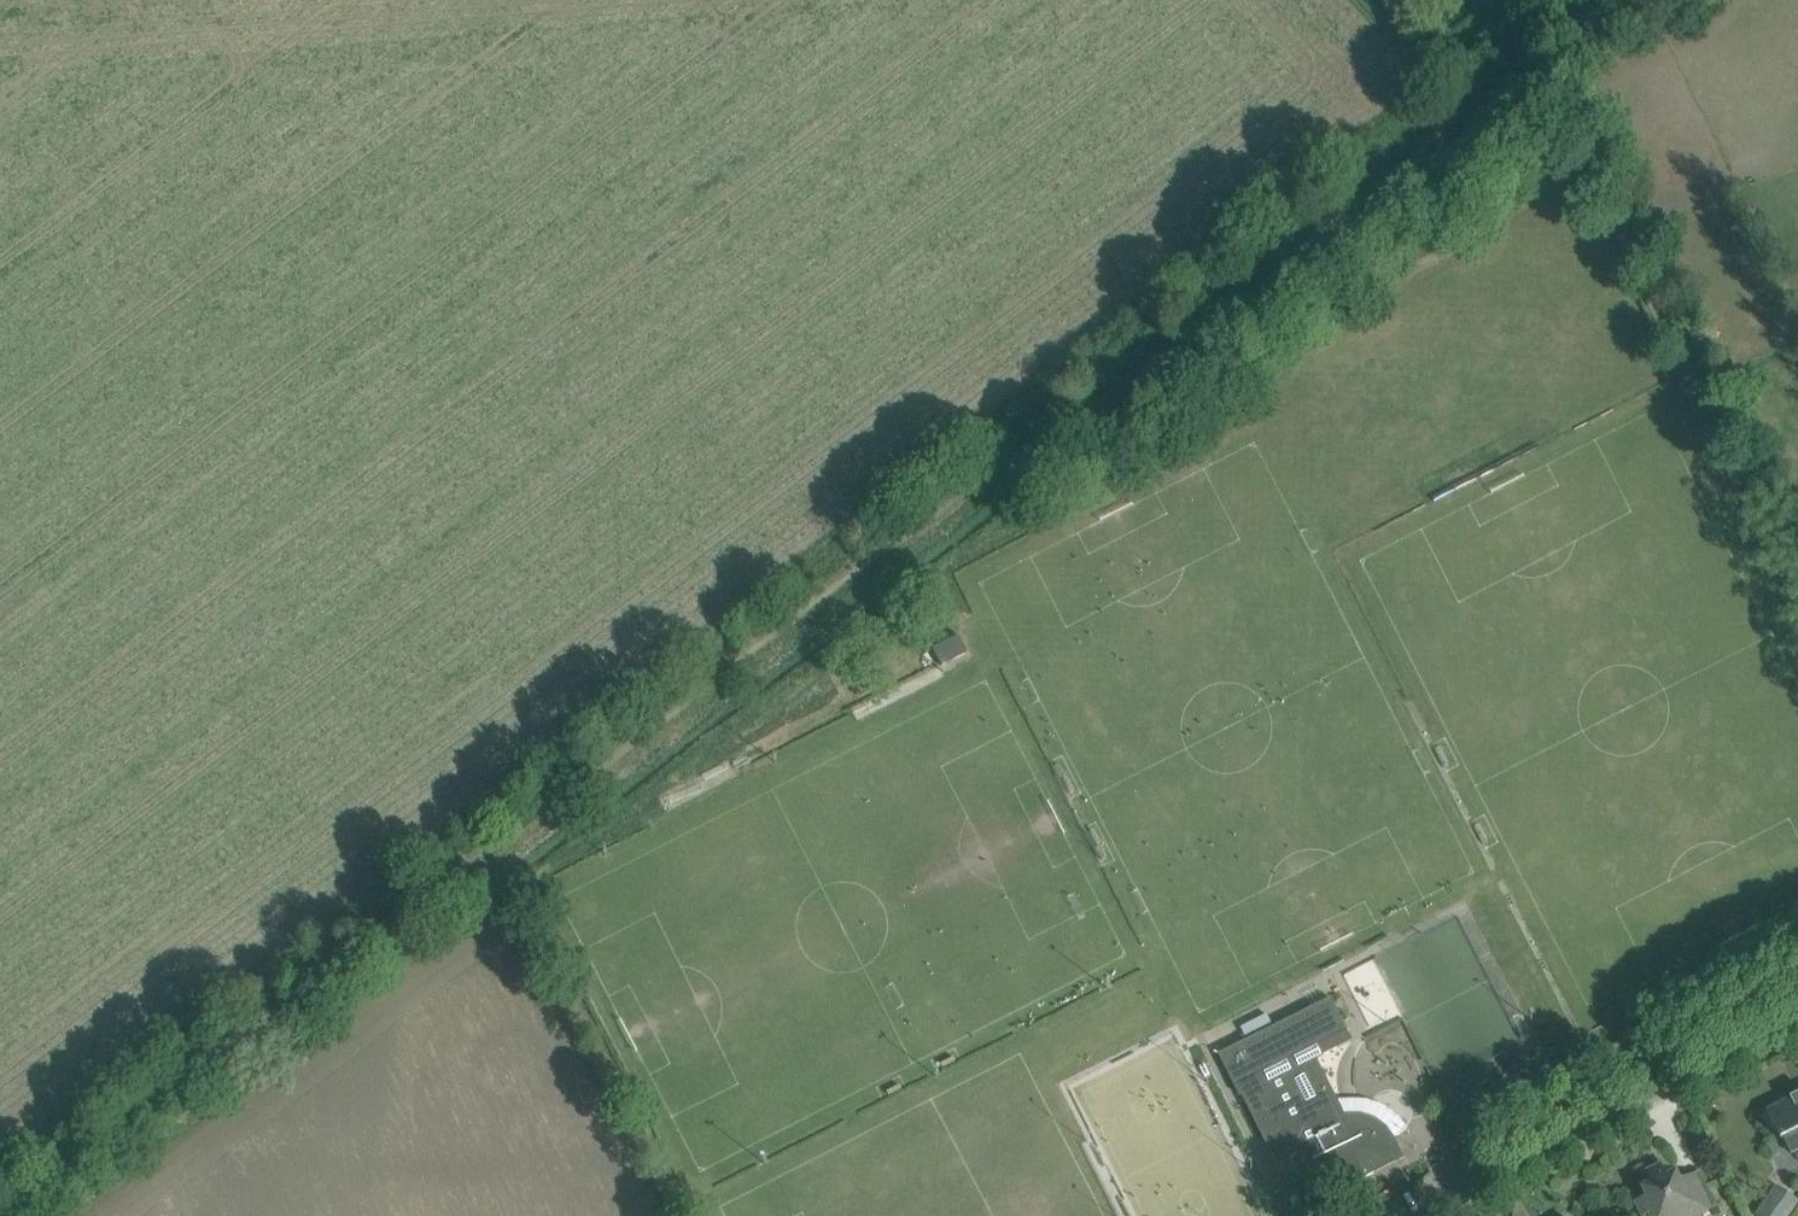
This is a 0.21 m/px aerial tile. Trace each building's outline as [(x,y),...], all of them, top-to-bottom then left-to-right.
[(967,654),(958,636),(933,648),(942,667),(967,654)] [(1347,1031),(1347,1030),(1331,998),(1240,1043),(1219,1054),(1235,1087),(1237,1086),(1241,1093),(1242,1094),(1275,1161),(1277,1165),(1301,1153),(1308,1167),(1313,1177),(1324,1198),(1358,1181),(1374,1173),(1405,1158),(1404,1156),(1395,1140),(1395,1139),(1395,1138),(1394,1138),(1386,1142),(1380,1134),(1372,1127),(1361,1123),(1350,1123),(1340,1127),(1334,1114),(1342,1110),(1317,1059),(1350,1042),(1345,1032),(1347,1031)] [(1788,1100),(1785,1096),(1772,1108),(1766,1111),(1767,1113),(1764,1116),(1775,1128),(1777,1132),(1781,1139),(1783,1138),(1784,1141),(1790,1153),(1797,1149),(1797,1094),(1788,1100)] [(1450,1151),(1458,1147),(1451,1132),(1443,1136),(1450,1151)] [(1710,1192),(1700,1170),(1679,1180),(1677,1175),(1672,1174),(1667,1176),(1664,1170),(1648,1177),(1655,1192),(1641,1199),(1648,1214),(1654,1215),(1682,1215),(1699,1208),(1701,1214),(1717,1206),(1710,1192)] [(1797,1203),(1797,1200),(1776,1185),(1755,1215),(1789,1215),(1797,1203)]
